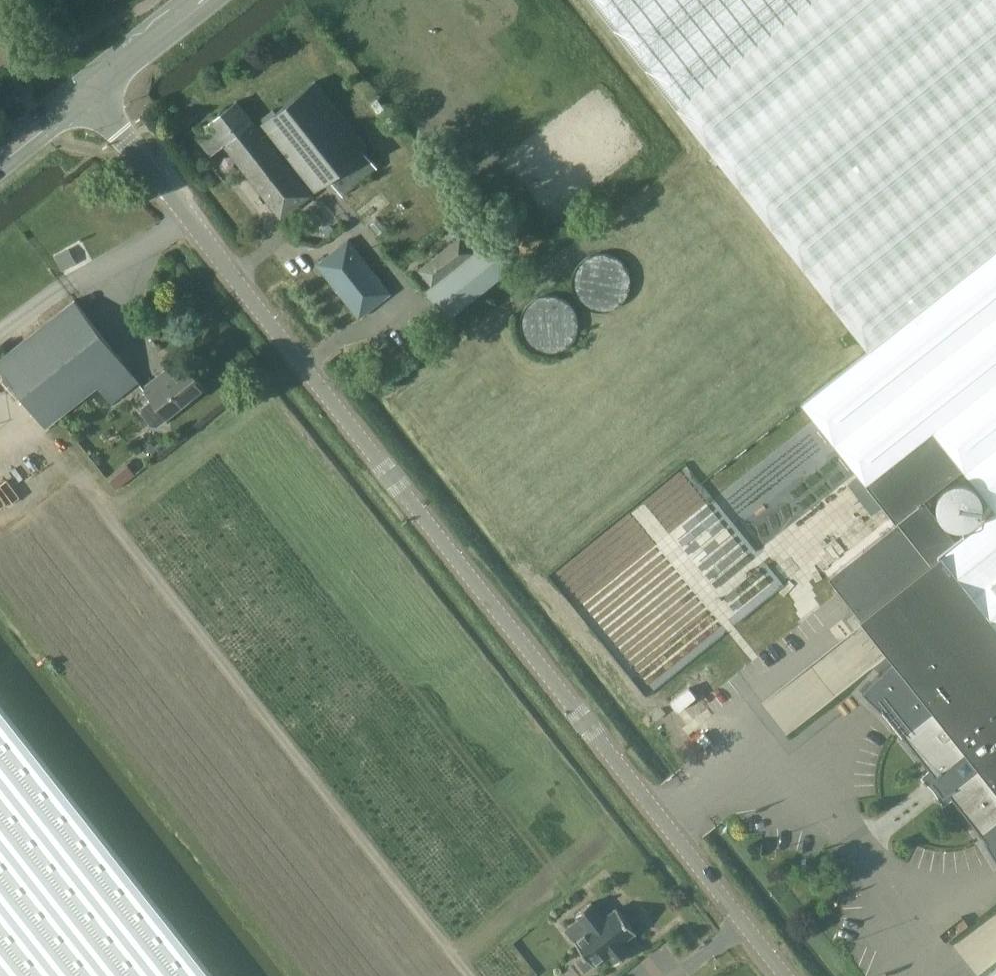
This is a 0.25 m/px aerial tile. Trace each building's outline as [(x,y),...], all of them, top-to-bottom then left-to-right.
[(868,351),(802,403),(859,476),(864,483),(897,524),(829,577),(840,592),(864,622),(889,654),(893,659),(995,789),(995,0),(591,0),(868,351)] [(376,167),(364,151),(368,148),(315,81),(262,122),(314,190),(329,178),(341,194),(376,167)] [(312,196),(257,126),(237,101),(208,124),(212,129),(199,139),(211,154),(223,144),(281,218),(312,196)] [(434,288),(428,293),(449,319),(511,270),(487,241),(472,253),(459,238),(419,270),(434,288)] [(317,264),(359,317),(390,292),(348,239),(317,264)] [(75,300),(0,359),(0,369),(46,426),(69,408),(80,399),(97,385),(111,403),(139,381),(75,300)] [(143,387),(153,400),(143,408),(143,413),(152,424),(157,425),(204,387),(186,364),(164,381),(159,374),(143,387)] [(80,399),(69,408),(75,416),(87,407),(80,399)] [(116,488),(135,473),(126,461),(107,475),(116,488)] [(964,480),(959,480),(955,480),(951,482),(947,484),(944,486),(941,489),(939,493),(937,497),(936,501),(936,506),(937,510),(939,514),(941,517),(944,521),(947,523),(951,525),(955,526),(959,527),(964,526),(968,525),(972,523),(975,521),(978,517),(980,514),(982,510),(983,506),(983,501),(982,497),(980,493),(978,489),(975,486),(972,484),(968,482),(964,480)] [(862,690),(881,708),(882,707),(937,776),(938,777),(937,778),(937,779),(936,779),(936,780),(936,781),(935,782),(935,783),(935,784),(936,785),(936,786),(937,787),(937,788),(938,788),(939,789),(940,789),(941,790),(942,790),(943,790),(944,789),(945,789),(946,789),(946,788),(987,839),(985,840),(995,858),(995,789),(893,659),(862,690)] [(0,706),(0,975),(213,975),(0,706)] [(629,953),(621,944),(635,931),(617,908),(603,919),(591,902),(577,913),(590,930),(575,941),(586,955),(578,962),(586,971),(609,953),(616,963),(625,956),(629,953)]
